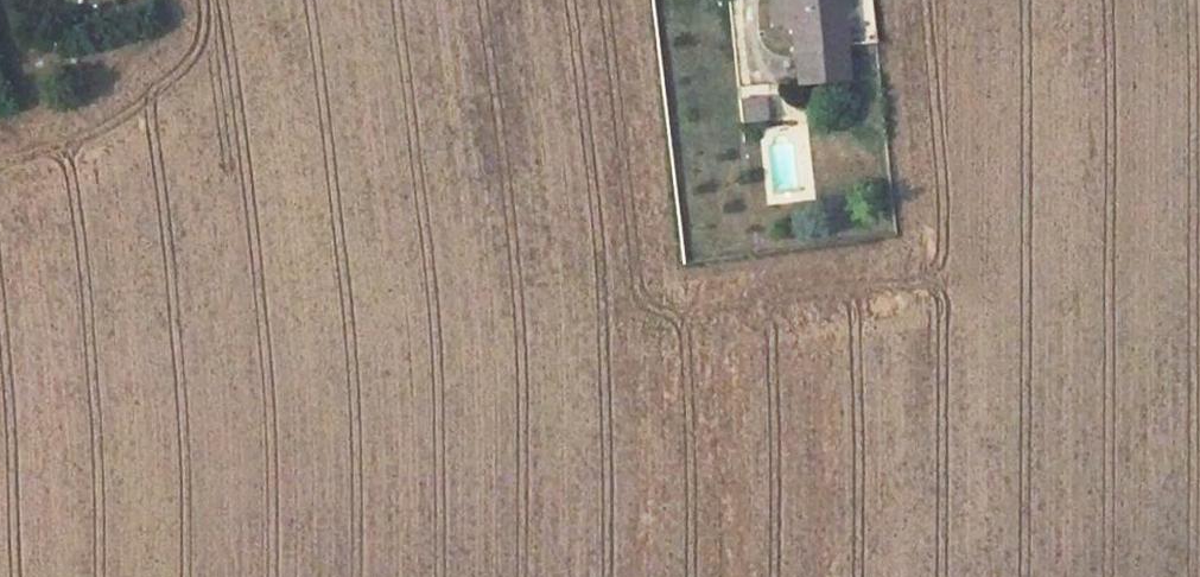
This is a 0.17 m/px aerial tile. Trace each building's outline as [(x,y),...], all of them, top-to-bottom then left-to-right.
[(836,0),(764,0),(769,28),(788,24),(793,51),(788,52),(789,59),(794,58),(799,88),(849,82),(836,0)] [(762,98),(736,100),(738,123),(764,120),(762,98)]
